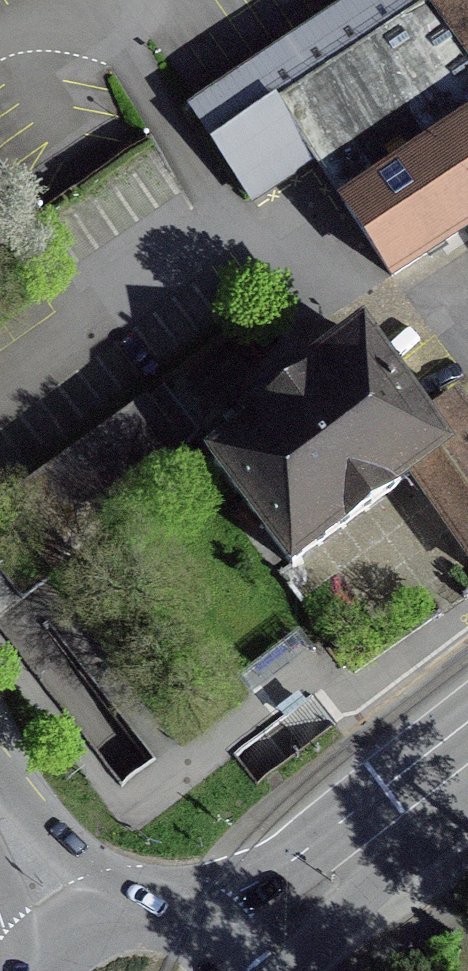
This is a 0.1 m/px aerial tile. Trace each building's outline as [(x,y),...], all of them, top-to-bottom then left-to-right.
[(430,0),(357,0),(190,114),(248,202),(310,160),(342,208),(389,280),(423,257),(467,227),(467,50),(430,0)] [(467,50),(467,0),(430,0),(467,50)] [(243,425),(204,454),(289,569),(359,518),(410,481),(454,448),(430,415),(362,323),(236,416),(243,425)] [(410,481),(467,560),(467,404),(460,393),(430,415),(454,448),(410,481)] [(182,464),(179,460),(195,440),(180,419),(161,394),(138,412),(136,408),(0,505),(0,512),(50,574),(182,464)] [(298,694),(278,710),(285,719),(305,702),(298,694)]
